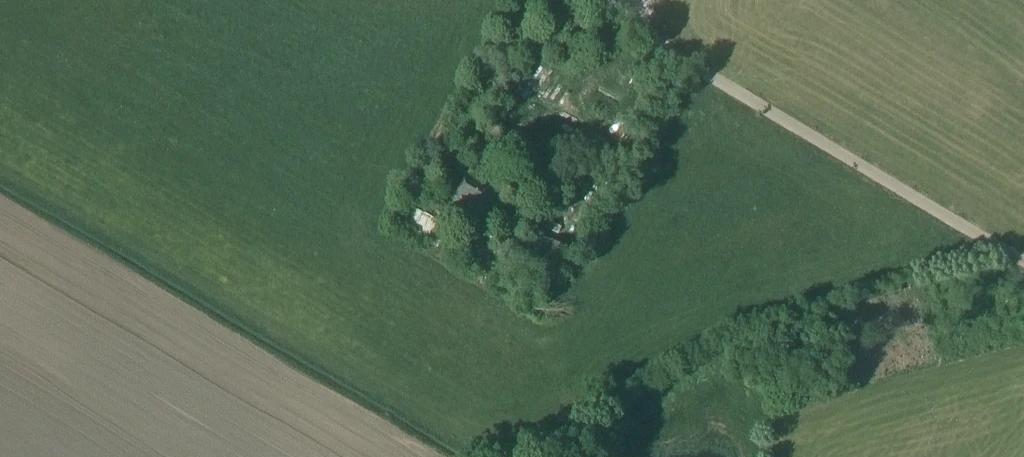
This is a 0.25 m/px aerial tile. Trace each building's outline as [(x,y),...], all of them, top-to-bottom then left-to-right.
[(472,174),(455,202),(484,219),(480,227),(492,234),(497,225),(491,222),(507,194),(472,174)] [(417,210),(405,228),(416,235),(440,249),(450,231),(417,210)] [(511,231),(498,251),(524,265),(520,272),(529,277),(533,270),(556,282),(572,255),(539,235),(534,244),(511,231)]
